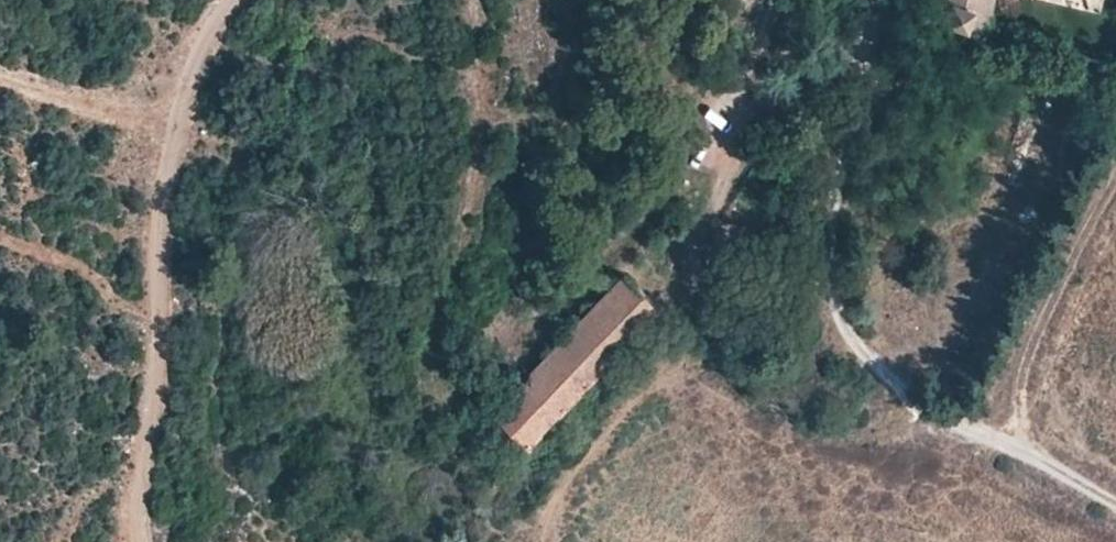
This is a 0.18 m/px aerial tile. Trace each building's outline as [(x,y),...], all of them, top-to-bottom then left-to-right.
[(980,0),(930,0),(927,9),(930,12),(920,35),(951,48),(962,23),(982,30),(987,3),(980,0)] [(491,412),(521,447),(654,306),(620,276),(616,279),(591,304),(567,330),(536,365),(491,412)]
